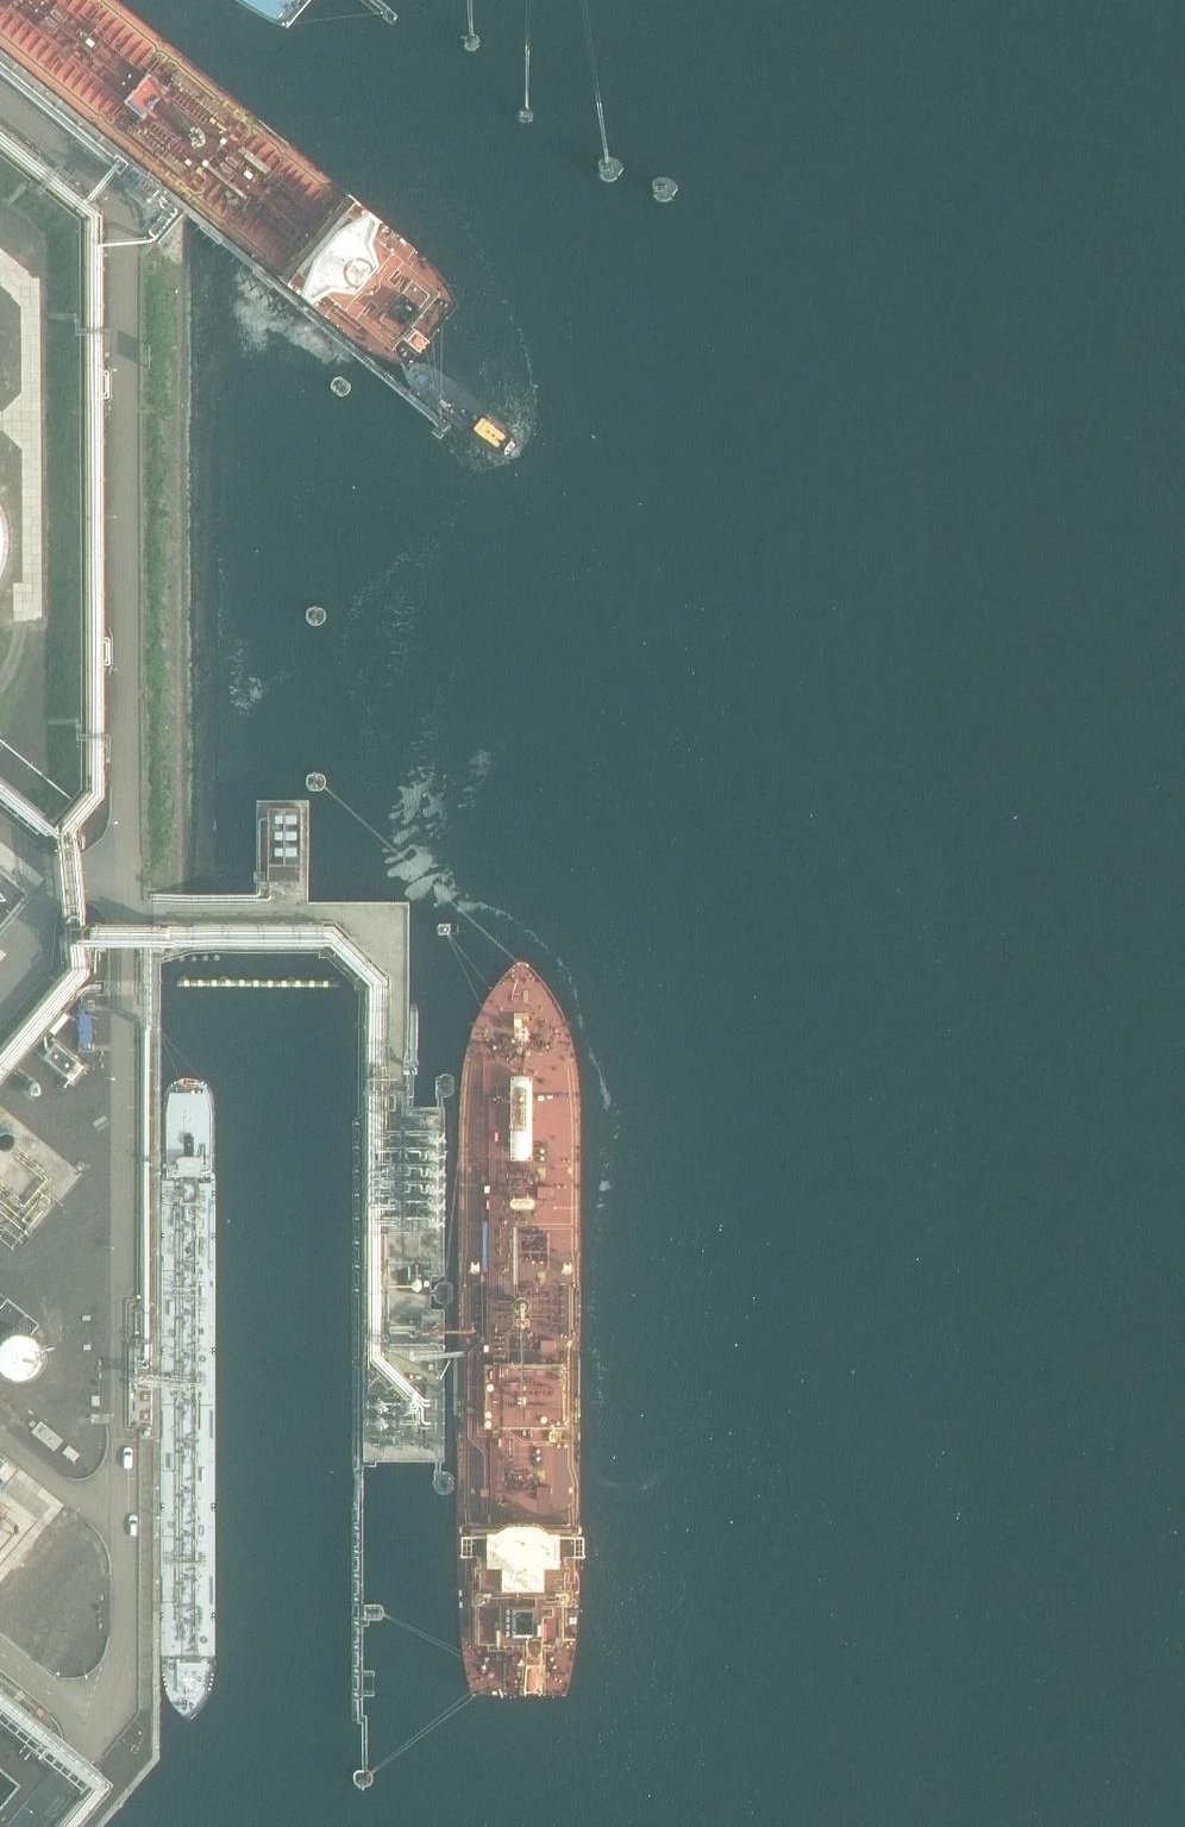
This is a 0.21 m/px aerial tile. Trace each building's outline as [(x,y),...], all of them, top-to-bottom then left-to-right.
[(32,890),(0,863),(0,927),(32,890)] [(23,1324),(0,1341),(0,1355),(17,1377),(46,1355),(23,1324)] [(8,1459),(0,1448),(0,1465),(8,1459)]
